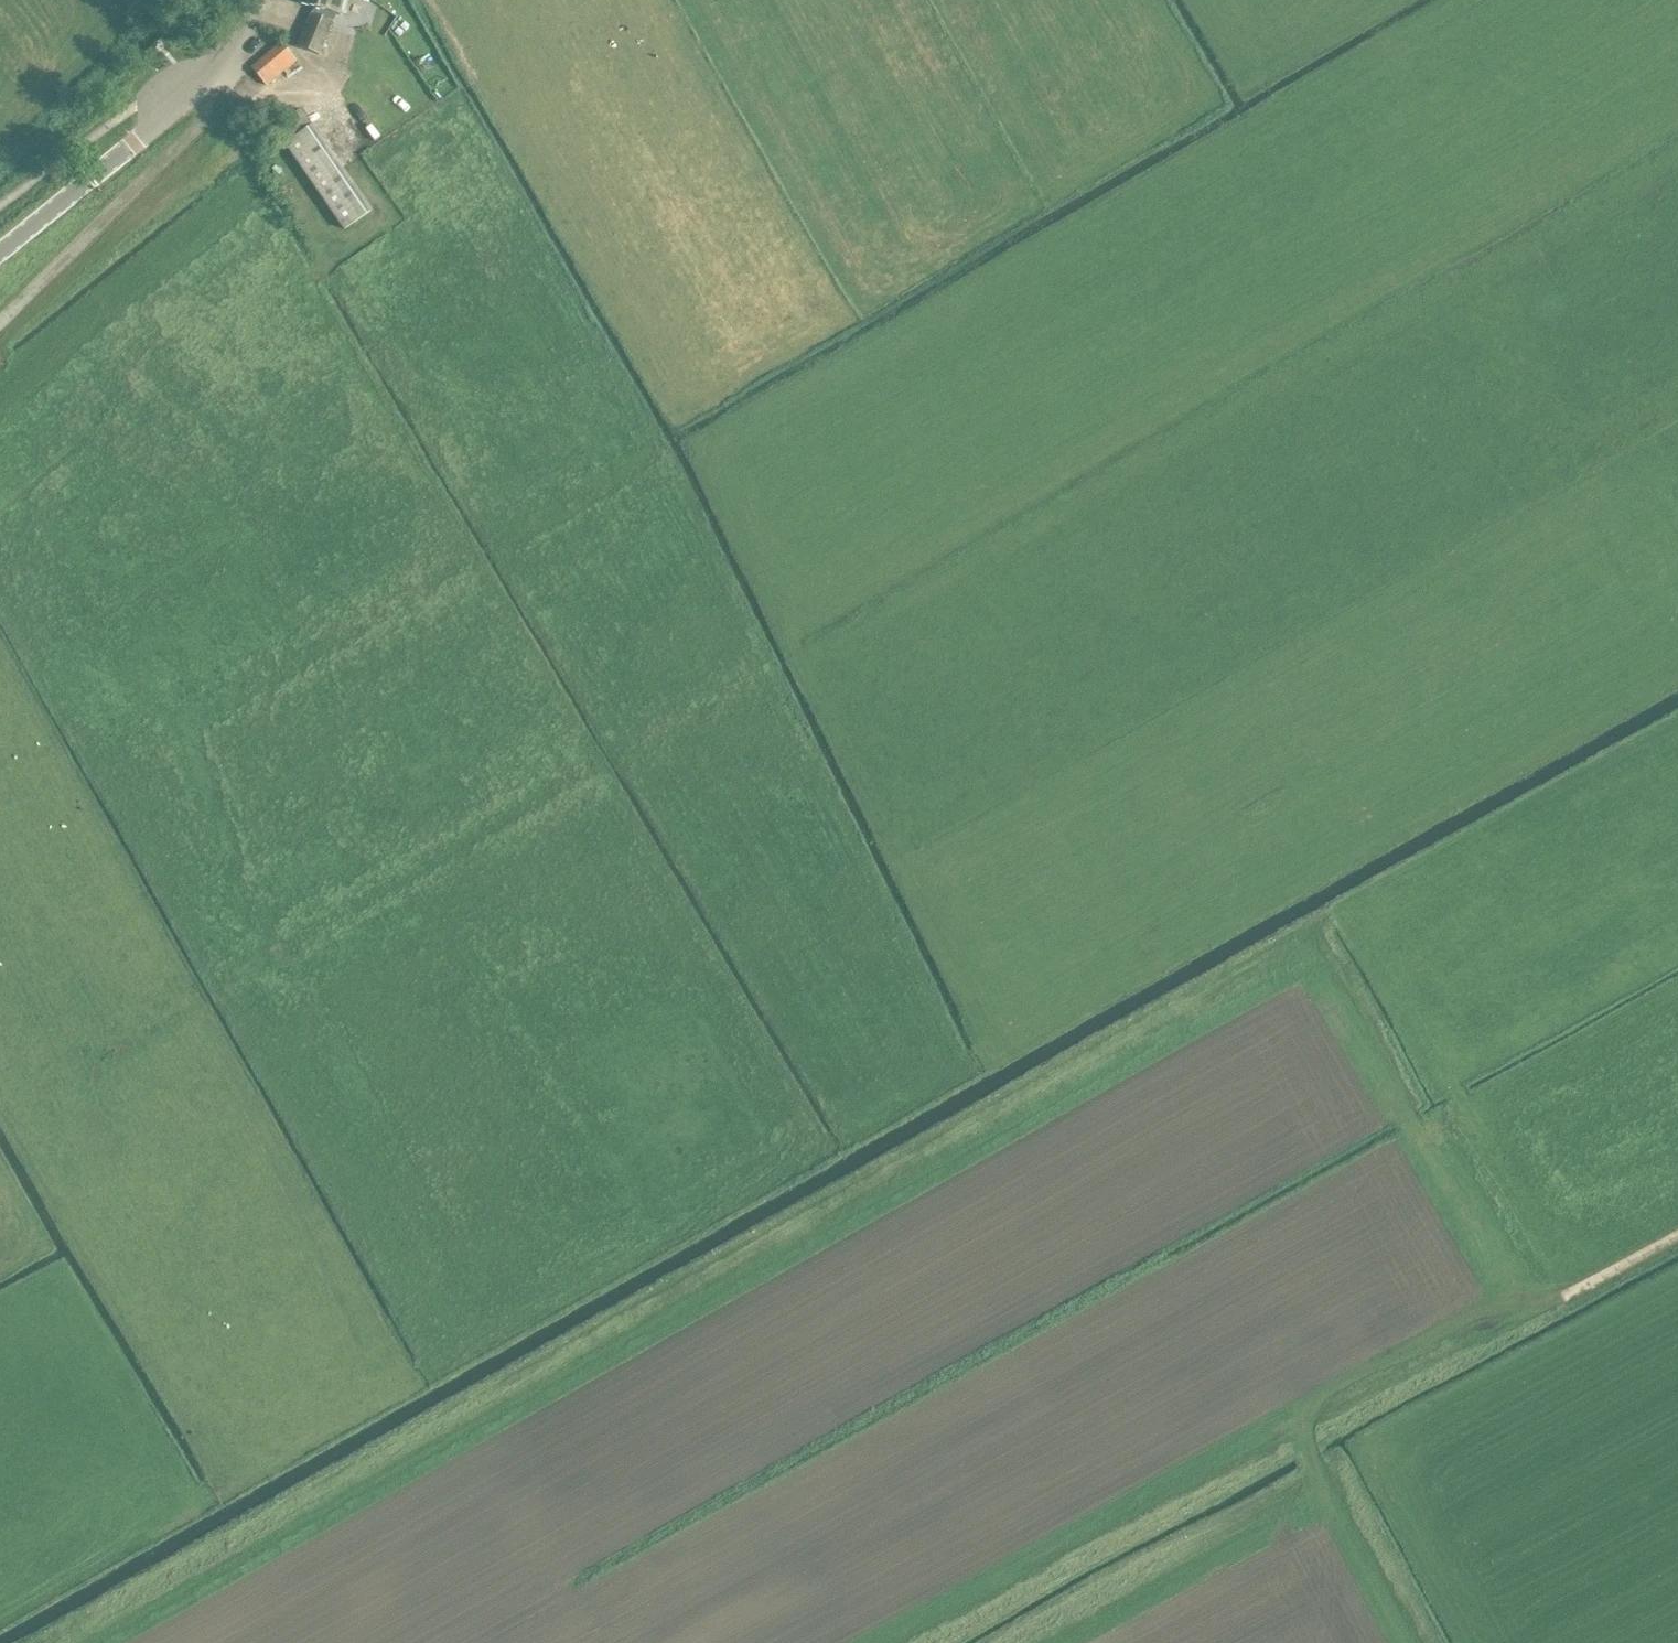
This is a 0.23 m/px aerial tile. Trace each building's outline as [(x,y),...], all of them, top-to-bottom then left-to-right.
[(294,1),(341,14),(345,0),(294,0),(294,1)] [(334,19),(311,10),(298,43),(321,52),(334,19)] [(266,85),(296,60),(279,41),(250,65),(266,85)] [(324,117),(286,138),(335,225),(373,203),(324,117)]
